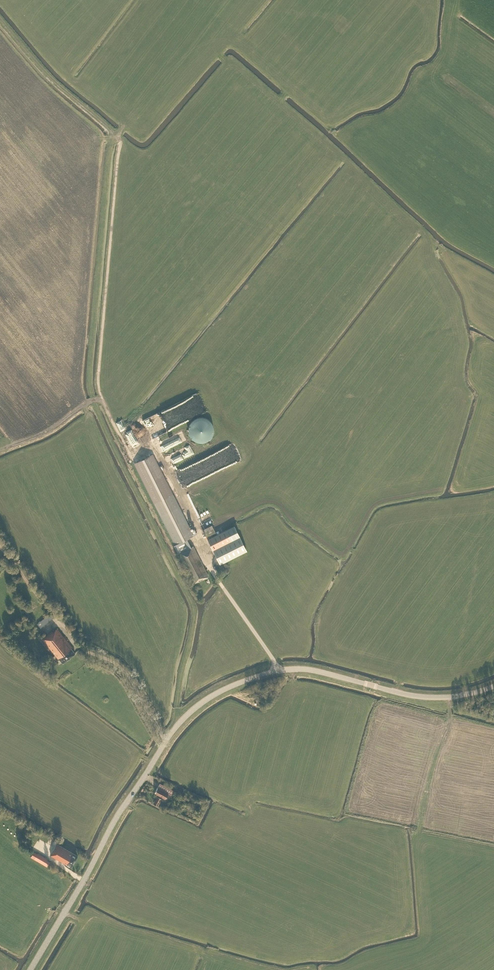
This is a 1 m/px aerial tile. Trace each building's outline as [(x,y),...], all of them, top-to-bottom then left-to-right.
[(203,416),(201,416),(199,416),(197,417),(194,418),(192,419),(191,421),(189,423),(188,425),(188,427),(188,430),(188,432),(188,434),(189,436),(191,438),(192,440),(194,441),(197,442),(199,443),(201,443),(203,443),(206,442),(208,441),(210,440),(212,438),(213,436),(214,434),(214,432),(215,430),(214,427),(214,425),(213,423),(212,421),(210,419),(208,418),(206,417),(203,416)] [(193,546),(185,550),(181,542),(194,535),(153,454),(134,463),(175,545),(174,545),(178,553),(194,583),(208,576),(193,546)] [(203,529),(207,538),(216,534),(212,525),(203,529)] [(235,526),(208,539),(219,563),(246,550),(235,526)] [(37,624),(40,628),(54,617),(51,613),(37,624)] [(43,639),(59,660),(60,659),(63,663),(75,653),(71,648),(72,647),(57,628),(53,632),(52,631),(43,639)] [(165,798),(168,793),(171,795),(174,790),(170,788),(160,783),(158,787),(157,787),(155,792),(159,794),(158,796),(157,796),(153,803),(158,805),(162,797),(165,798)] [(50,855),(65,863),(70,866),(77,855),(54,842),(53,844),(55,845),(52,851),(50,855)] [(50,861),(48,860),(48,859),(38,852),(34,858),(37,859),(45,865),(47,866),(50,861)]
